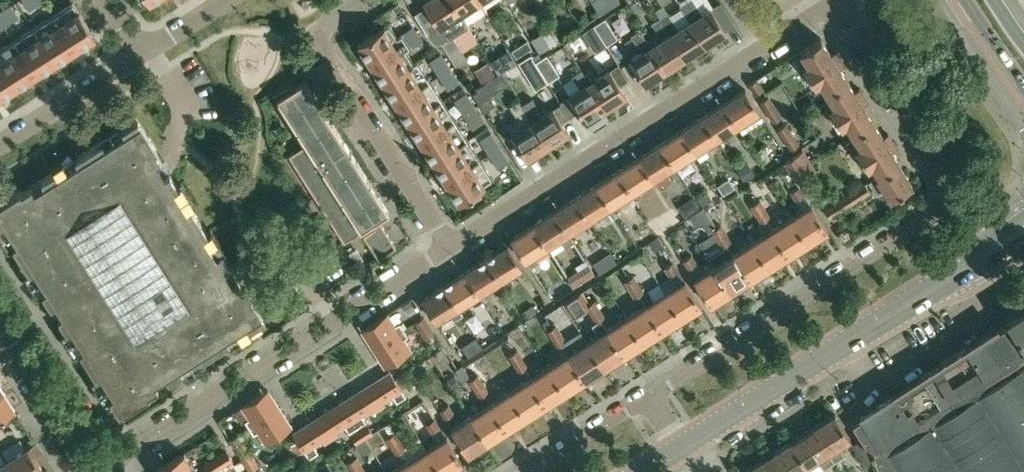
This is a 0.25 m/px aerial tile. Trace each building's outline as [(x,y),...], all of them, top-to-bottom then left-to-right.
[(36,4),(34,0),(23,0),(29,9),(36,4)] [(452,34),(466,25),(464,22),(450,0),(425,0),(423,1),(447,37),(440,41),(455,65),(466,57),(452,34)] [(464,22),(478,13),(473,4),(479,0),(450,0),(464,22)] [(635,0),(634,0),(626,5),(632,13),(640,7),(635,0)] [(690,21),(705,43),(725,30),(711,8),(698,16),(688,0),(686,0),(679,4),(690,21)] [(60,10),(53,15),(75,49),(95,36),(79,11),(73,2),(60,10)] [(10,4),(3,8),(11,21),(19,16),(10,4)] [(0,10),(0,19),(4,25),(11,21),(3,8),(0,10)] [(479,16),(487,27),(495,22),(487,11),(479,16)] [(675,22),(668,12),(659,17),(666,28),(667,28),(675,22)] [(53,15),(33,27),(39,36),(55,62),(75,49),(53,15)] [(660,41),(650,47),(664,69),(685,56),(670,34),(667,28),(666,28),(659,17),(651,22),(657,32),(655,33),(660,41)] [(617,38),(605,18),(593,25),(606,45),(617,38)] [(690,21),(670,34),(685,56),(705,43),(690,21)] [(406,40),(418,32),(414,25),(401,33),(406,40)] [(594,52),(606,45),(593,25),(582,32),(594,52)] [(358,42),(370,63),(396,46),(383,26),(358,42)] [(33,27),(13,40),(35,74),(55,62),(39,36),(33,27)] [(644,81),(664,69),(650,47),(639,29),(631,34),(642,52),(630,59),(644,81)] [(539,52),(560,40),(555,33),(548,37),(544,30),(531,38),(539,52)] [(418,32),(406,40),(411,48),(423,40),(418,32)] [(803,66),(810,77),(814,84),(819,80),(827,92),(847,79),(839,67),(844,64),(839,58),(835,51),(831,54),(820,37),(800,50),(808,62),(803,66)] [(527,39),(518,45),(511,49),(516,57),(531,47),(527,39)] [(0,48),(0,62),(16,87),(35,74),(13,40),(0,48)] [(559,74),(551,62),(570,51),(565,43),(535,61),(548,81),(559,74)] [(408,66),(396,46),(370,63),(383,82),(408,66)] [(435,70),(447,62),(441,53),(429,61),(435,70)] [(535,89),(547,82),(548,81),(535,61),(530,54),(518,62),(535,89)] [(466,57),(455,65),(459,70),(470,63),(466,57)] [(488,60),(473,69),(481,82),(496,73),(488,60)] [(16,87),(0,62),(0,97),(16,87)] [(441,80),(453,72),(447,62),(435,70),(441,80)] [(416,78),(408,66),(383,82),(396,102),(430,80),(425,73),(416,78)] [(571,75),(580,88),(569,95),(584,120),(605,107),(589,82),(581,69),(571,75)] [(610,69),(589,82),(605,107),(625,94),(610,69)] [(453,72),(441,80),(447,89),(459,82),(453,72)] [(763,88),(757,78),(748,84),(754,94),(763,88)] [(829,107),(833,114),(840,125),(846,122),(852,133),(846,137),(873,120),(863,104),(867,101),(859,88),(854,91),(847,79),(827,92),(834,104),(829,107)] [(389,211),(305,80),(295,87),(292,82),(274,94),(306,144),(289,154),(344,241),(361,231),(378,256),(396,245),(379,218),(389,211)] [(435,87),(430,80),(396,102),(408,122),(434,106),(425,93),(435,87)] [(760,111),(746,89),(724,102),(738,124),(760,111)] [(498,108),(486,90),(475,97),(486,116),(498,108)] [(460,110),(472,102),(466,92),(454,100),(460,110)] [(759,101),(766,111),(775,105),(768,95),(759,101)] [(472,102),(460,110),(466,119),(478,111),(472,102)] [(717,138),(738,124),(724,102),(703,116),(717,138)] [(526,157),(547,144),(525,111),(521,104),(512,109),(524,127),(512,135),(526,157)] [(534,105),(525,111),(547,144),(567,131),(553,109),(541,116),(534,105)] [(766,111),(772,121),(781,115),(775,105),(766,111)] [(441,118),(434,106),(408,122),(421,142),(456,120),(450,112),(441,118)] [(478,111),(466,119),(472,129),(484,121),(478,111)] [(708,154),(703,146),(717,138),(703,116),(682,129),(696,151),(694,152),(699,160),(708,154)] [(0,202),(0,224),(4,222),(17,242),(12,244),(29,271),(34,268),(46,288),(42,291),(50,304),(58,317),(67,330),(71,327),(84,347),(79,350),(96,377),(101,374),(113,394),(109,397),(117,410),(119,413),(138,401),(150,393),(149,390),(182,369),(179,365),(199,352),(201,357),(228,339),(225,335),(245,322),(248,327),(261,318),(264,317),(252,298),(244,285),(242,287),(237,280),(228,266),(219,252),(215,255),(206,240),(202,235),(207,232),(190,206),(185,208),(173,189),(177,186),(172,178),(158,157),(155,151),(158,149),(149,137),(138,118),(135,120),(122,128),(124,133),(105,145),(102,141),(75,158),(78,162),(58,175),(55,170),(22,191),(21,189),(8,197),(0,202)] [(421,142),(434,162),(459,146),(450,133),(460,127),(456,120),(421,142)] [(852,151),(859,161),(863,168),(864,167),(871,179),(872,179),(898,163),(900,162),(892,150),(896,147),(892,140),(888,133),(883,136),(873,120),(846,137),(854,149),(852,151)] [(777,129),(783,139),(792,133),(786,123),(777,129)] [(674,165),(694,152),(696,151),(682,129),(660,143),(674,165)] [(783,139),(788,147),(789,149),(799,143),(792,133),(783,139)] [(653,179),(673,166),(674,165),(660,143),(639,157),(653,179)] [(466,157),(459,146),(434,162),(446,182),(481,160),(475,152),(466,157)] [(762,146),(755,151),(763,163),(770,158),(762,146)] [(803,149),(795,155),(801,165),(810,160),(810,159),(819,154),(815,149),(807,155),(803,149)] [(796,183),(797,182),(816,170),(810,160),(801,165),(795,155),(783,162),(796,183)] [(639,157),(617,170),(632,192),(653,179),(639,157)] [(485,166),(481,160),(446,182),(458,201),(484,185),(475,172),(485,166)] [(912,184),(898,163),(872,179),(871,179),(868,181),(876,194),(884,188),(890,198),(912,184)] [(743,164),(736,169),(742,177),(749,172),(743,164)] [(610,206),(632,192),(617,170),(596,184),(610,206)] [(865,182),(854,189),(860,199),(870,192),(865,182)] [(589,219),(610,206),(596,184),(575,197),(589,219)] [(795,200),(805,194),(799,185),(790,191),(795,200)] [(860,199),(854,189),(839,198),(845,208),(860,199)] [(701,205),(712,199),(708,191),(697,198),(701,205)] [(674,205),(683,219),(700,208),(692,193),(674,205)] [(575,197),(553,211),(573,242),(582,235),(577,227),(589,219),(575,197)] [(829,218),(830,218),(845,208),(839,198),(823,209),(829,218)] [(749,205),(755,213),(765,207),(760,199),(749,205)] [(828,230),(811,204),(791,217),(807,243),(828,230)] [(770,216),(765,207),(755,213),(760,222),(770,216)] [(546,246),(559,238),(565,247),(573,242),(553,211),(532,224),(546,246)] [(791,217),(772,229),(788,255),(807,243),(791,217)] [(757,225),(763,234),(752,241),(769,267),(788,255),(772,229),(765,219),(757,225)] [(539,261),(534,254),(546,246),(532,224),(510,238),(524,260),(525,260),(530,267),(539,261)] [(726,232),(721,224),(711,230),(716,238),(726,232)] [(731,240),(726,232),(716,238),(721,247),(731,240)] [(752,241),(733,253),(749,279),(769,267),(752,241)] [(522,266),(508,244),(486,258),(505,288),(506,288),(514,282),(509,275),(522,266)] [(592,262),(599,272),(616,261),(610,251),(592,262)] [(733,253),(713,266),(730,292),(749,279),(733,253)] [(693,279),(710,305),(730,292),(713,266),(702,273),(691,254),(682,260),(694,278),(693,279)] [(479,294),(490,287),(495,293),(497,293),(500,295),(506,291),(506,288),(505,288),(486,258),(465,271),(479,294)] [(673,261),(664,266),(669,275),(678,269),(673,261)] [(580,267),(588,278),(594,274),(586,263),(580,267)] [(685,279),(684,279),(678,269),(669,275),(675,285),(665,292),(681,318),(702,305),(685,279)] [(465,271),(443,285),(462,314),(466,320),(470,317),(467,313),(472,309),(466,302),(479,294),(465,271)] [(623,281),(629,289),(639,283),(634,275),(623,281)] [(665,292),(653,299),(647,289),(644,291),(639,283),(629,289),(634,297),(639,294),(645,304),(662,330),(681,318),(665,292)] [(421,299),(435,321),(448,313),(453,320),(462,314),(443,285),(421,299)] [(581,290),(563,302),(572,317),(586,308),(584,306),(589,303),(581,290)] [(401,304),(406,312),(415,307),(410,299),(401,304)] [(586,308),(590,314),(600,308),(595,299),(589,303),(584,306),(586,308)] [(645,304),(626,316),(643,343),(662,330),(645,304)] [(522,311),(526,317),(531,314),(529,308),(522,311)] [(604,316),(600,308),(590,314),(595,322),(604,316)] [(1006,319),(1008,322),(1023,347),(1023,308),(1006,319)] [(362,330),(374,348),(403,329),(399,323),(395,326),(387,313),(362,330)] [(414,322),(419,330),(429,323),(424,315),(414,322)] [(626,316),(606,329),(623,355),(643,343),(626,316)] [(921,376),(981,471),(1023,471),(1023,347),(1008,322),(999,328),(998,327),(921,376)] [(424,337),(434,331),(429,323),(419,330),(424,337)] [(546,330),(551,338),(561,332),(556,324),(546,330)] [(374,348),(385,366),(411,350),(403,338),(407,335),(403,329),(374,348)] [(606,329),(587,341),(604,367),(623,355),(606,329)] [(581,331),(566,340),(561,332),(551,338),(557,347),(561,343),(568,353),(584,380),(604,367),(587,341),(581,331)] [(464,359),(475,350),(467,339),(455,348),(464,359)] [(507,355),(512,363),(522,357),(517,349),(507,355)] [(568,353),(548,366),(565,392),(584,380),(568,353)] [(527,365),(522,357),(512,363),(518,371),(527,365)] [(455,369),(462,381),(470,376),(463,364),(455,369)] [(548,366),(529,378),(546,404),(565,392),(548,366)] [(405,395),(401,388),(395,378),(390,371),(365,387),(378,407),(385,403),(383,399),(392,393),(397,401),(405,395)] [(402,373),(395,378),(401,388),(409,382),(402,373)] [(445,378),(453,390),(461,385),(454,373),(445,378)] [(478,374),(468,380),(474,388),(483,381),(478,374)] [(851,421),(862,438),(858,440),(871,462),(874,460),(879,471),(981,471),(921,376),(860,415),(861,415),(851,421)] [(529,378),(509,391),(526,417),(546,404),(529,378)] [(488,389),(483,381),(474,388),(479,397),(488,389)] [(365,387),(342,402),(357,426),(366,421),(361,413),(370,408),(372,411),(378,407),(365,387)] [(246,421),(250,427),(279,408),(267,390),(242,406),(250,418),(246,421)] [(14,408),(3,391),(0,393),(0,417),(14,408)] [(509,391),(490,403),(507,429),(526,417),(509,391)] [(335,430),(344,424),(349,432),(357,426),(342,402),(318,417),(331,437),(337,433),(335,430)] [(490,403),(471,415),(487,442),(507,429),(490,403)] [(448,404),(439,410),(444,419),(454,413),(448,404)] [(266,442),(291,426),(279,408),(250,427),(254,433),(258,430),(266,442)] [(834,414),(813,428),(834,461),(845,453),(840,443),(848,438),(850,437),(835,413),(834,414)] [(450,428),(467,455),(487,442),(471,415),(450,428)] [(293,433),(297,440),(304,450),(304,449),(308,457),(317,451),(313,444),(321,438),(324,442),(331,437),(318,417),(293,433)] [(438,441),(426,449),(441,471),(445,471),(463,461),(434,417),(425,423),(431,432),(432,432),(438,441)] [(373,433),(370,428),(367,423),(358,428),(365,438),(373,433)] [(351,433),(358,443),(365,438),(358,428),(351,433)] [(813,428),(791,441),(805,465),(817,458),(823,468),(834,461),(813,428)] [(386,437),(391,446),(401,439),(395,431),(386,437)] [(229,439),(233,446),(234,447),(244,441),(238,433),(229,439)] [(406,448),(401,439),(391,446),(396,454),(406,448)] [(296,455),(304,450),(297,440),(290,444),(296,455)] [(858,440),(852,444),(865,466),(871,462),(858,440)] [(234,447),(243,463),(248,471),(259,465),(244,441),(234,447)] [(770,455),(781,471),(798,471),(797,470),(805,465),(791,441),(770,455)] [(35,443),(6,461),(13,471),(40,471),(43,470),(36,458),(42,453),(35,442),(35,443)] [(426,449),(407,461),(414,471),(441,471),(426,449)] [(233,459),(225,450),(214,457),(221,467),(233,459)] [(156,470),(157,471),(198,471),(192,462),(190,463),(184,452),(156,470)] [(746,471),(781,471),(770,455),(748,468),(749,469),(746,471)] [(361,464),(356,456),(347,462),(352,470),(361,464)] [(221,467),(214,457),(203,465),(208,471),(213,471),(221,467)] [(0,465),(0,471),(13,471),(6,461),(0,465)] [(407,461),(390,471),(414,471),(407,461)]
